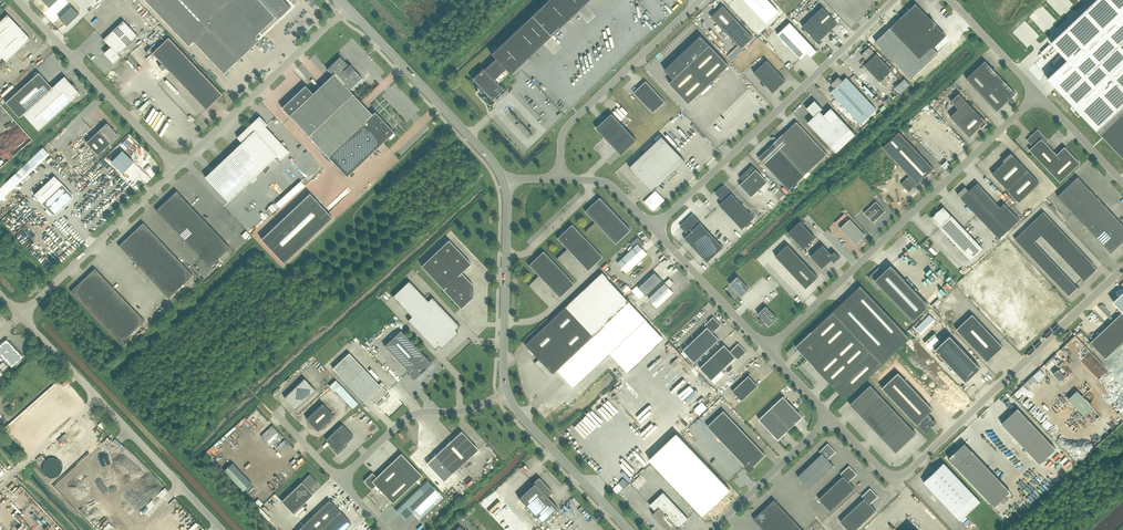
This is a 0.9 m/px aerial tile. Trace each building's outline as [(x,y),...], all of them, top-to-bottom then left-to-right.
[(279,17),(290,7),(284,0),(145,0),(188,46),(193,41),(224,74),(259,40),(256,36),(277,15),(279,17)] [(531,15),(550,36),(588,0),(547,0),(531,15)] [(779,11),(768,0),(744,0),(766,23),(779,11)] [(1047,78),(1056,87),(1097,131),(1104,138),(1122,158),(1122,0),(1095,0),(1051,42),(1054,46),(1064,57),(1067,60),(1047,78)] [(723,5),(711,17),(738,45),(741,49),(753,37),(723,5)] [(890,28),(875,41),(911,78),(938,52),(934,49),(933,48),(946,35),(931,19),(932,18),(931,19),(917,5),(913,5),(909,9),(908,8),(909,9),(890,28)] [(71,6),(59,18),(67,26),(79,14),(71,6)] [(823,7),(802,26),(818,42),(838,23),(823,7)] [(30,38),(7,14),(0,21),(0,55),(6,61),(30,38)] [(484,69),(483,68),(472,78),(480,87),(479,87),(479,88),(479,89),(479,90),(480,91),(481,91),(482,92),(483,91),(484,91),(492,99),(502,89),(498,84),(509,73),(510,74),(510,73),(550,36),(531,15),(491,53),(494,57),(495,59),(484,69)] [(119,55),(138,36),(123,20),(103,39),(110,47),(104,53),(113,63),(120,56),(119,55)] [(790,22),(777,34),(801,59),(807,53),(811,57),(817,51),(813,47),(790,22)] [(701,35),(664,69),(673,79),(669,83),(689,103),(729,65),(701,35)] [(168,37),(152,53),(160,61),(159,61),(161,63),(159,66),(163,70),(165,68),(167,70),(168,69),(206,109),(222,94),(168,37)] [(738,45),(727,56),(731,61),(743,50),(741,49),(738,45)] [(861,55),(868,62),(864,65),(879,81),(892,70),(876,54),(869,47),(861,55)] [(340,57),(327,69),(332,74),(349,90),(362,78),(354,69),(353,69),(350,66),(349,66),(340,57)] [(767,60),(754,72),(773,93),(786,80),(767,60)] [(985,99),(1004,81),(985,61),(966,78),(985,99)] [(23,113),(38,130),(80,93),(64,76),(52,87),(38,72),(6,102),(19,117),(23,113)] [(353,94),(349,90),(332,74),(317,89),(313,92),(313,93),(305,85),(282,107),(289,115),(308,136),(328,156),(347,176),(394,132),(396,134),(395,135),(396,135),(397,134),(377,114),(375,111),(373,114),(372,113),(372,114),(353,94)] [(861,124),(876,109),(846,77),(843,81),(839,76),(830,84),(834,88),(831,92),(861,124)] [(897,87),(903,93),(913,83),(907,77),(897,87)] [(653,113),(665,101),(646,81),(634,92),(653,113)] [(1004,81),(985,99),(997,111),(1007,101),(1008,101),(1010,100),(1014,96),(1016,94),(1015,93),(1004,81)] [(969,137),(981,125),(983,127),(987,123),(959,93),(950,101),(958,109),(950,116),(969,137)] [(831,108),(824,115),(820,111),(823,109),(815,100),(806,108),(814,116),(808,122),(830,147),(836,152),(856,134),(831,108)] [(612,113),(596,128),(621,154),(637,140),(612,113)] [(265,126),(267,124),(259,116),(237,137),(242,142),(205,177),(228,201),(277,155),(281,159),(289,151),(265,126)] [(758,157),(789,190),(805,174),(827,154),(797,121),(788,129),(768,148),(758,157)] [(107,123),(86,142),(98,155),(119,136),(107,123)] [(1030,137),(1027,140),(1033,146),(1029,150),(1060,182),(1080,163),(1065,146),(1056,154),(1045,142),(1047,140),(1038,130),(1033,135),(1032,134),(1030,136),(1030,137)] [(899,132),(883,147),(917,184),(933,168),(899,132)] [(629,167),(652,191),(685,160),(662,136),(629,167)] [(122,150),(111,161),(123,173),(134,162),(122,150)] [(1004,162),(992,173),(1019,202),(1039,183),(1012,154),(1011,152),(1002,160),(1004,162)] [(948,160),(944,165),(947,168),(952,163),(948,160)] [(743,181),(739,185),(742,187),(751,197),(768,181),(758,171),(752,165),(739,177),(743,181)] [(34,194),(34,195),(42,203),(44,201),(45,203),(46,204),(47,204),(48,203),(61,191),(70,201),(72,199),(72,195),(65,187),(62,184),(54,176),(34,194)] [(909,191),(916,184),(909,176),(901,183),(909,191)] [(1078,177),(1057,196),(1065,204),(1073,196),(1085,185),(1078,177)] [(977,183),(973,186),(969,191),(1007,231),(1019,219),(1004,203),(1000,207),(977,183)] [(754,217),(724,185),(716,193),(723,201),(719,205),(742,229),(754,217)] [(1093,193),(1085,185),(1073,196),(1081,204),(1093,193)] [(969,191),(965,186),(957,194),(961,198),(999,238),(1007,231),(969,191)] [(782,199),(787,195),(781,188),(776,192),(782,199)] [(192,207),(176,191),(170,197),(178,205),(172,210),(179,219),(192,207)] [(309,193),(261,239),(284,263),(332,217),(309,193)] [(1081,204),(1088,212),(1101,201),(1093,193),(1081,204)] [(1073,196),(1065,204),(1095,236),(1104,229),(1096,221),(1088,212),(1081,204),(1073,196)] [(172,210),(178,205),(170,197),(156,210),(164,218),(172,210)] [(600,197),(599,198),(596,201),(585,211),(596,222),(616,243),(631,229),(600,197)] [(876,201),(864,213),(869,218),(870,218),(873,222),(880,215),(881,215),(885,211),(876,201)] [(1088,212),(1096,221),(1108,209),(1101,201),(1088,212)] [(179,219),(187,227),(199,215),(192,207),(179,219)] [(970,260),(982,248),(952,216),(951,216),(943,208),(932,218),(940,227),(970,260)] [(1096,221),(1104,229),(1116,217),(1108,209),(1096,221)] [(171,226),(179,219),(172,210),(164,218),(171,226)] [(1044,213),(1015,240),(1068,296),(1077,288),(1033,242),(1041,234),(1085,280),(1097,269),(1044,213)] [(684,238),(707,262),(723,247),(700,222),(693,214),(681,226),(688,234),(684,238)] [(187,227),(195,235),(207,223),(199,215),(187,227)] [(1103,244),(1122,225),(1116,217),(1104,229),(1095,236),(1103,244)] [(187,227),(179,219),(171,226),(179,234),(187,227)] [(840,228),(855,244),(865,235),(850,219),(840,228)] [(815,237),(800,221),(788,232),(803,249),(815,237)] [(137,228),(145,236),(151,230),(143,222),(137,228)] [(195,235),(202,243),(214,231),(207,223),(195,235)] [(567,228),(565,230),(557,238),(567,249),(588,270),(602,256),(572,224),(567,228)] [(1111,253),(1122,241),(1122,225),(1103,244),(1111,253)] [(186,242),(195,235),(187,227),(179,234),(186,242)] [(126,254),(145,236),(137,228),(118,246),(126,254)] [(151,230),(145,236),(126,254),(135,263),(159,239),(151,230)] [(202,243),(210,251),(222,239),(214,231),(202,243)] [(194,250),(202,243),(195,235),(186,242),(194,250)] [(617,263),(627,273),(647,253),(641,247),(644,244),(638,237),(631,243),(634,247),(617,263)] [(159,239),(135,263),(143,272),(168,248),(159,239)] [(222,239),(210,251),(218,259),(230,247),(222,239)] [(461,272),(471,263),(449,240),(421,266),(443,289),(461,308),(473,297),(473,285),(461,272)] [(202,258),(210,251),(202,243),(194,250),(202,258)] [(775,256),(790,272),(802,260),(787,244),(775,256)] [(839,257),(834,251),(831,254),(823,244),(810,256),(822,268),(831,259),(834,262),(839,257)] [(151,280),(176,257),(168,248),(143,272),(151,280)] [(218,259),(210,251),(202,258),(209,267),(218,259)] [(539,255),(536,257),(528,265),(539,276),(559,297),(574,283),(543,251),(539,255)] [(160,289),(184,266),(176,257),(151,280),(160,289)] [(818,277),(802,260),(790,272),(806,288),(818,277)] [(879,266),(868,277),(877,286),(879,284),(913,321),(929,305),(891,265),(884,271),(879,266)] [(168,298),(193,275),(184,266),(160,289),(168,298)] [(89,274),(96,282),(103,276),(95,268),(89,274)] [(602,272),(525,344),(538,359),(534,363),(548,377),(556,370),(573,388),(646,319),(629,301),(602,272)] [(655,272),(639,287),(646,296),(663,280),(655,272)] [(78,299),(96,282),(89,274),(70,291),(78,299)] [(103,276),(96,282),(78,299),(86,308),(111,285),(103,276)] [(741,296),(749,288),(738,276),(730,284),(733,288),(732,289),(735,292),(736,291),(741,296)] [(674,283),(670,278),(664,284),(649,298),(657,307),(674,292),(669,287),(674,283)] [(434,349),(439,345),(441,348),(458,332),(455,329),(460,325),(459,325),(432,297),(428,301),(409,281),(392,296),(412,316),(408,320),(434,348),(434,349)] [(629,284),(624,289),(629,293),(633,289),(629,284)] [(95,317),(119,294),(111,285),(86,308),(95,317)] [(830,383),(834,387),(837,390),(841,395),(844,398),(909,337),(860,285),(868,293),(864,297),(856,289),(843,302),(832,312),(795,346),(830,383)] [(103,326),(128,303),(119,294),(95,317),(103,326)] [(1108,325),(1091,342),(1090,342),(1105,358),(1122,342),(1122,296),(1115,304),(1122,312),(1112,321),(1108,325)] [(112,335),(136,312),(128,303),(103,326),(112,335)] [(765,321),(769,326),(777,318),(766,306),(758,314),(762,318),(760,319),(763,322),(765,321)] [(120,344),(145,321),(136,312),(112,335),(120,344)] [(1003,346),(972,314),(956,329),(987,361),(1003,346)] [(713,333),(721,325),(713,317),(705,325),(707,327),(683,350),(695,362),(719,339),(713,333)] [(345,329),(319,354),(333,368),(367,405),(371,401),(374,404),(387,392),(382,386),(384,384),(382,382),(379,384),(349,353),(359,343),(345,329)] [(422,353),(400,330),(384,346),(415,378),(431,363),(422,353)] [(937,333),(928,343),(934,349),(943,339),(937,333)] [(935,349),(966,381),(980,367),(950,335),(935,349)] [(23,357),(6,339),(3,342),(2,342),(0,344),(0,355),(12,367),(15,364),(16,365),(20,361),(19,360),(23,357)] [(738,360),(746,352),(738,343),(730,351),(724,344),(700,368),(711,380),(735,357),(738,360)] [(1041,381),(1047,374),(1042,368),(1035,375),(1041,381)] [(1060,382),(1066,377),(1058,369),(1053,374),(1060,382)] [(933,409),(898,372),(882,388),(916,424),(917,424),(919,425),(918,425),(925,433),(931,427),(930,427),(935,422),(931,418),(932,417),(928,413),(933,409)] [(748,375),(732,391),(741,401),(758,385),(748,375)] [(304,378),(284,397),(291,404),(296,409),(302,403),(316,390),(304,378)] [(896,452),(916,433),(870,385),(850,404),(896,452)] [(634,389),(607,415),(626,435),(613,447),(628,464),(642,451),(703,515),(730,489),(634,389)] [(1070,399),(1087,415),(1096,406),(1080,389),(1070,399)] [(773,436),(778,441),(778,440),(787,432),(786,432),(794,424),(795,425),(804,417),(804,416),(799,411),(798,412),(783,396),(759,419),(774,435),(773,436)] [(334,415),(323,403),(306,418),(318,431),(334,415)] [(1056,448),(1018,407),(1001,423),(1040,464),(1056,448)] [(754,466),(766,455),(724,411),(707,426),(745,466),(745,467),(749,472),(754,467),(754,466)] [(326,439),(333,447),(332,448),(333,449),(333,450),(335,452),(337,453),(338,454),(347,445),(346,443),(354,436),(342,424),(326,439)] [(435,455),(427,463),(444,481),(452,473),(478,449),(461,431),(435,455)] [(65,433),(57,440),(60,443),(68,435),(65,433)] [(956,466),(994,507),(1011,491),(972,451),(965,442),(948,458),(956,466)] [(822,453),(798,476),(809,489),(834,466),(828,459),(836,451),(828,443),(819,451),(822,453)] [(383,493),(393,503),(413,484),(422,475),(401,453),(396,458),(392,462),(376,477),(372,472),(365,479),(366,480),(366,482),(365,482),(372,489),(376,485),(383,493)] [(944,462),(923,482),(954,514),(974,495),(944,462)] [(849,481),(857,474),(849,465),(841,473),(843,476),(819,499),(831,511),(855,488),(849,481)] [(293,513),(313,494),(309,490),(318,482),(310,474),(281,501),(293,513)] [(547,496),(552,491),(539,477),(533,482),(534,483),(518,498),(541,522),(557,507),(547,496)] [(614,488),(619,493),(630,482),(625,477),(614,488)] [(420,487),(396,510),(399,514),(400,513),(406,519),(413,513),(419,519),(423,523),(447,501),(427,481),(420,487)] [(849,529),(855,529),(876,510),(870,504),(878,496),(870,488),(862,496),(864,498),(840,521),(849,529)] [(656,511),(652,514),(667,529),(682,529),(681,529),(679,526),(688,518),(663,492),(650,504),(656,511)] [(351,523),(340,511),(329,499),(297,529),(344,529),(351,523)] [(768,505),(776,513),(782,508),(774,499),(768,505)] [(762,511),(770,519),(776,513),(768,505),(762,511)] [(782,508),(776,513),(770,519),(777,527),(789,516),(782,508)] [(761,527),(770,519),(762,511),(754,519),(761,527)] [(777,527),(780,529),(790,529),(797,524),(789,516),(777,527)] [(777,527),(770,519),(761,527),(764,529),(774,529),(777,527)]
